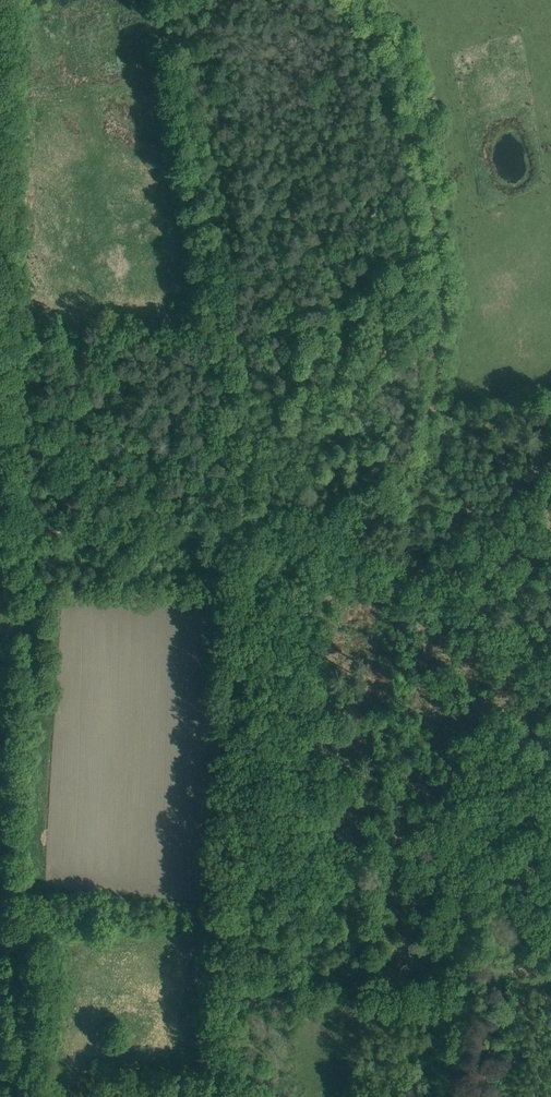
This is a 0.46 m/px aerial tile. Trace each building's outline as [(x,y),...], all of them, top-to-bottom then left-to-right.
[(256,579),(246,579),(246,589),(256,589),(256,579)]
